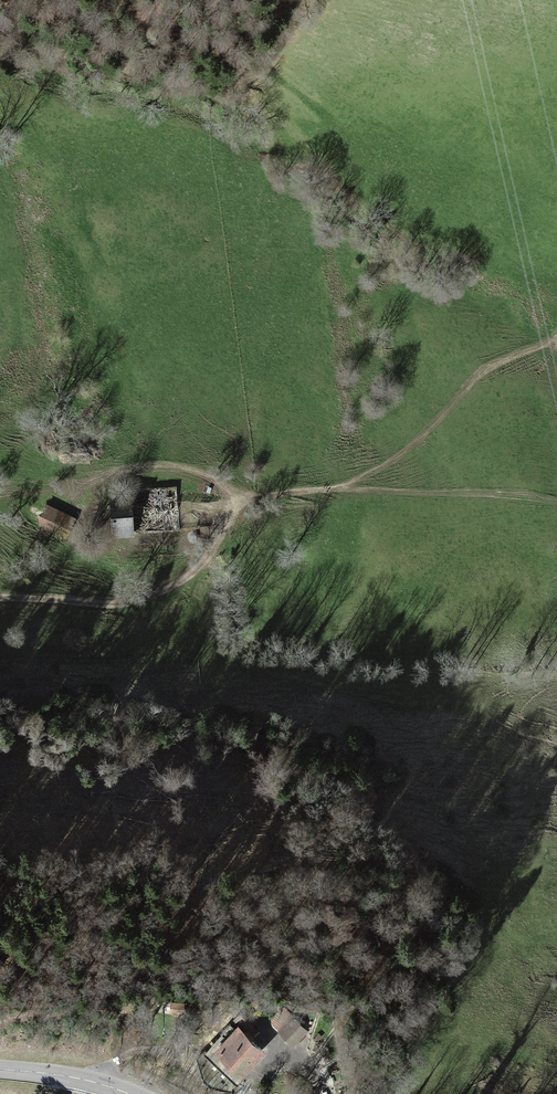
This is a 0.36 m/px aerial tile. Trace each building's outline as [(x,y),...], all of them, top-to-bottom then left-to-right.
[(129,491),(106,493),(108,536),(175,532),(172,486),(129,488),(129,491)] [(71,520),(45,508),(37,526),(63,538),(71,520)] [(236,1016),(204,1051),(229,1074),(250,1052),(233,1037),(245,1024),(236,1016)] [(289,1019),(277,1033),(290,1045),(302,1032),(289,1019)]
